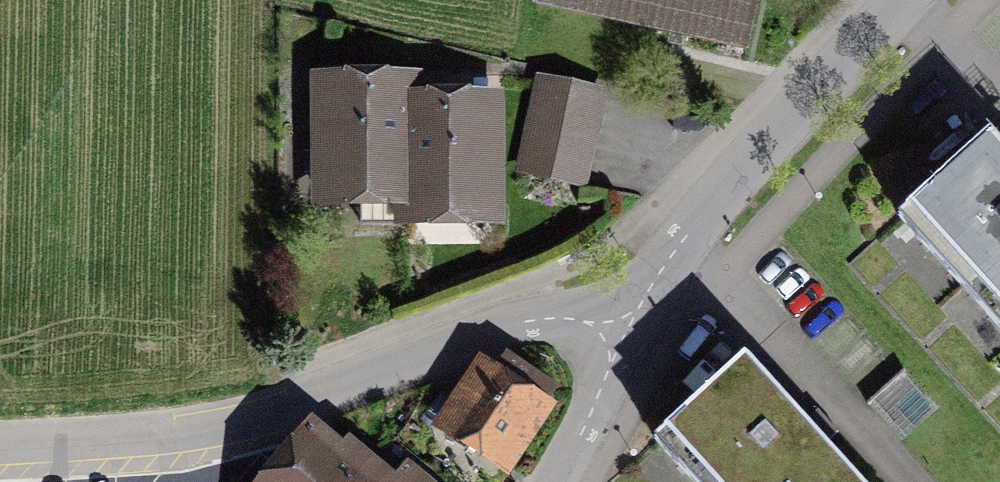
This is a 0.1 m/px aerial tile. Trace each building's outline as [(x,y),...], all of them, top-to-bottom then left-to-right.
[(544,15),(768,62),(781,0),(547,0),(544,15)] [(534,109),(602,124),(609,94),(540,79),(534,109)] [(413,223),(413,201),(415,99),(416,84),(326,82),(323,221),(413,223)] [(500,101),(415,99),(413,201),(497,203),(500,101)] [(527,138),(595,154),(602,124),(534,109),(527,138)] [(595,154),(527,138),(519,174),(587,190),(595,154)] [(999,341),(999,162),(982,141),(892,222),(999,341)] [(544,385),(505,359),(485,373),(452,423),(507,459),(546,401),(537,395),(544,385)] [(683,481),(850,481),(799,426),(742,363),(650,446),(683,481)] [(263,481),(375,481),(309,426),(263,481)] [(402,472),(394,481),(414,481),(402,472)]
